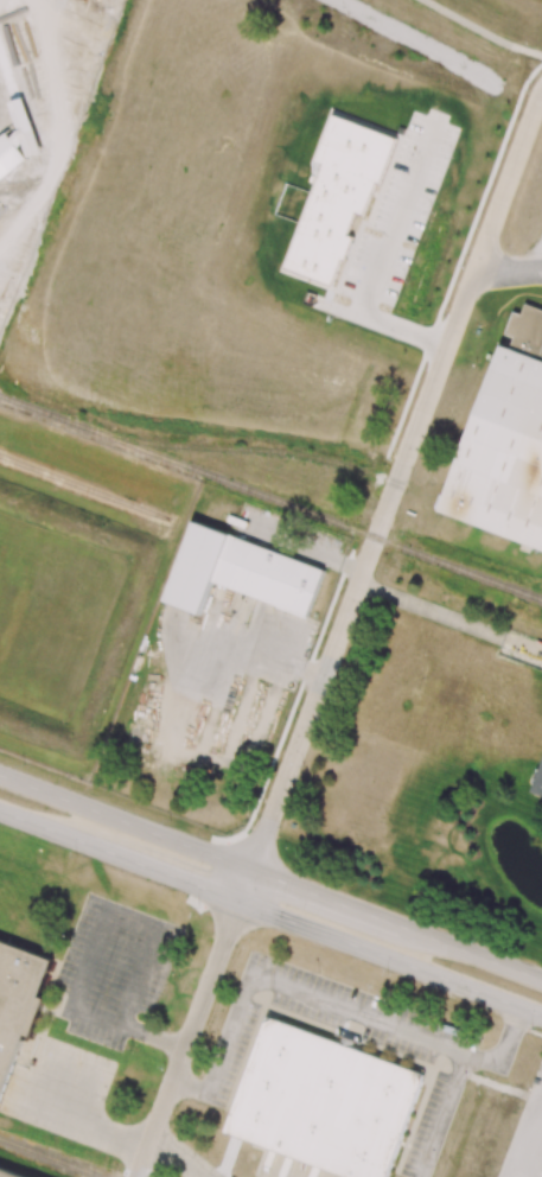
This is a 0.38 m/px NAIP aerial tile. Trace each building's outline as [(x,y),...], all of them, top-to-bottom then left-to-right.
[(395,137),(330,114),(312,164),(319,166),(282,270),(333,288),(352,236),(348,235),(356,212),(367,216),(395,137)] [(22,162),(23,147),(27,147),(27,154),(36,154),(36,126),(24,126),(10,137),(7,132),(0,137),(0,179),(22,162)] [(528,304),(541,309),(541,361),(512,350),(517,338),(506,335),(516,311),(524,313),(528,304)] [(445,503),(441,513),(541,551),(541,361),(512,350),(504,346),(445,503)] [(167,600),(197,521),(237,535),(219,583),(208,615),(167,600)] [(237,535),(330,571),(312,618),(219,583),(237,535)] [(50,962),(0,1095),(0,943),(50,962)] [(224,1131),(351,1176),(387,1176),(426,1074),(267,1016),(224,1131)] [(0,1167),(0,1176),(28,1176),(0,1167)]
